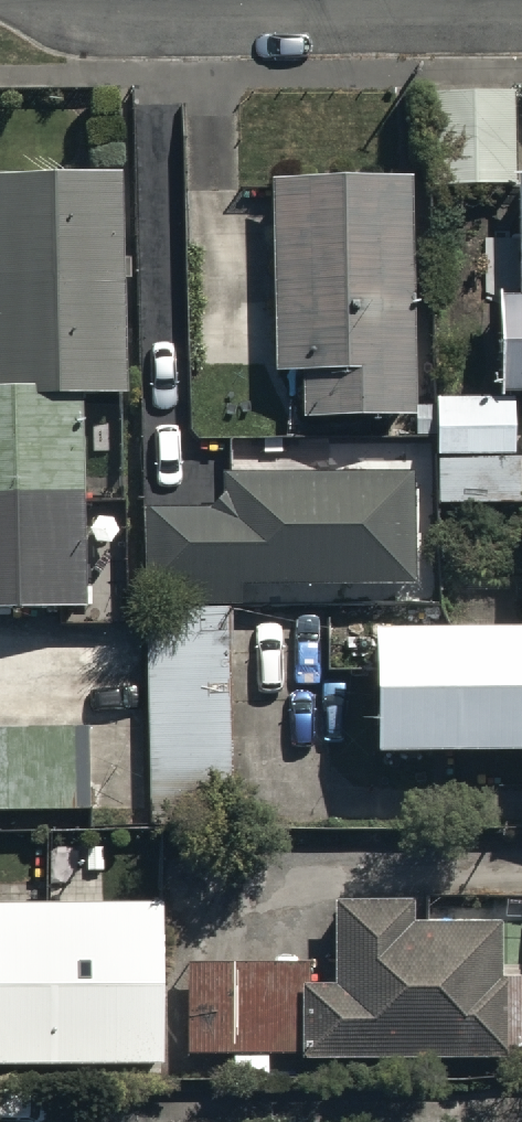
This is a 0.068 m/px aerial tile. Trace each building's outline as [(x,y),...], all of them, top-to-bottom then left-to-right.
[(514,168),(514,93),(429,94),(430,188),(516,187),(517,295),(500,295),(500,395),(438,395),(439,453),(516,453),(516,394),(521,393),(521,168),(514,168)] [(122,169),(0,168),(0,607),(83,608),(85,392),(120,392),(122,169)] [(302,414),(415,411),(409,175),(271,179),(275,376),(301,375),(302,414)] [(516,453),(439,453),(439,501),(517,500),(516,453)] [(410,471),(225,470),(223,494),(211,505),(146,505),(146,599),(239,600),(239,581),(410,582),(410,471)] [(227,605),(145,607),(149,823),(230,822),(227,605)] [(369,627),(370,748),(521,746),(521,625),(369,627)] [(0,725),(0,810),(82,810),(83,725),(0,725)] [(497,970),(496,918),(410,919),(410,894),(335,895),(336,985),(298,985),(299,1059),(521,1056),(521,969),(497,970)] [(0,901),(0,1066),(159,1065),(159,900),(0,901)] [(233,963),(185,962),(185,1052),(232,1053),(233,963)]
